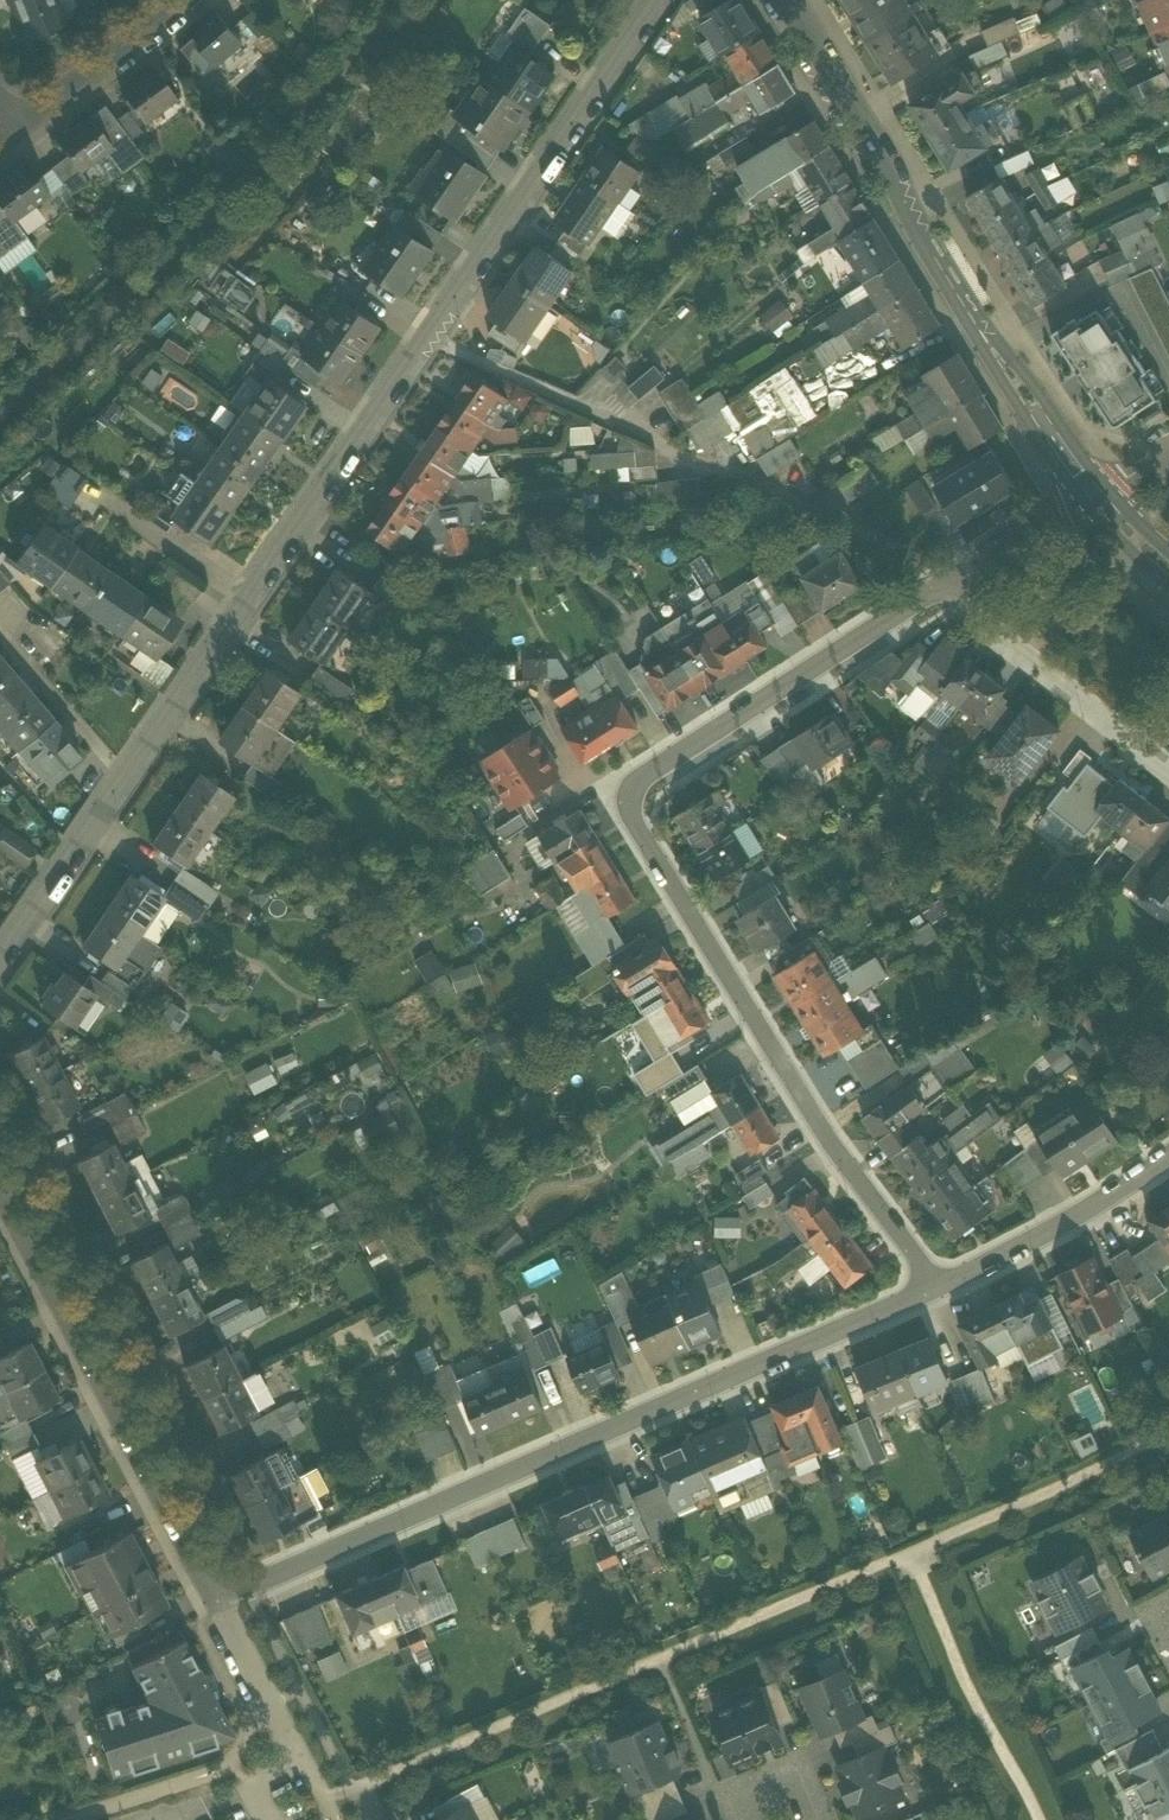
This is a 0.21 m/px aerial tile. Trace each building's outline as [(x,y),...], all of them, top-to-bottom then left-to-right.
[(28,40),(28,39),(64,25),(56,5),(54,0),(7,0),(9,4),(13,2),(28,40)] [(725,53),(725,52),(759,31),(743,4),(741,0),(731,0),(700,19),(712,37),(722,55),(725,53)] [(870,40),(911,15),(923,7),(918,0),(845,0),(870,40)] [(1154,32),(1168,26),(1168,0),(1148,0),(1141,3),(1154,32)] [(515,42),(532,53),(551,26),(526,9),(507,36),(515,42)] [(242,20),(258,38),(268,29),(253,11),(242,20)] [(192,38),(214,64),(241,41),(219,15),(192,38)] [(896,80),(936,56),(925,38),(911,15),(870,40),(896,80)] [(982,31),(989,47),(1021,33),(1014,17),(982,31)] [(1154,32),(1168,67),(1168,26),(1154,32)] [(939,29),(925,38),(936,56),(950,47),(939,29)] [(739,76),(744,85),(779,63),(760,32),(761,32),(760,31),(759,31),(725,52),(725,53),(739,76)] [(710,63),(722,55),(712,37),(699,45),(710,63)] [(214,64),(192,38),(179,49),(201,75),(214,64)] [(529,58),(532,53),(515,42),(512,46),(529,58)] [(512,46),(488,80),(530,110),(554,75),(529,58),(512,46)] [(797,92),(779,63),(744,85),(750,95),(762,114),(797,92)] [(122,93),(143,122),(176,98),(154,69),(122,93)] [(976,71),(965,75),(975,92),(985,86),(976,71)] [(1145,97),(1168,86),(1168,80),(1165,72),(1139,83),(1145,97)] [(976,93),(975,92),(965,75),(963,73),(947,83),(959,103),(976,93)] [(731,74),(721,80),(730,94),(744,85),(739,76),(731,74)] [(505,146),(530,110),(488,80),(483,77),(458,113),(465,118),(503,144),(505,146)] [(717,101),(730,94),(721,80),(710,87),(709,88),(717,101)] [(691,118),(717,101),(709,88),(710,87),(708,83),(681,99),(680,100),(691,118)] [(967,115),(959,103),(947,83),(910,105),(930,137),(967,115)] [(744,85),(730,94),(738,108),(748,102),(750,95),(744,85)] [(727,115),(738,108),(730,94),(717,101),(726,115),(727,115)] [(1064,105),(1075,129),(1097,119),(1086,94),(1064,105)] [(627,127),(650,143),(674,129),(691,118),(680,100),(681,99),(679,96),(627,127)] [(674,129),(687,151),(732,124),(727,115),(726,115),(717,101),(691,118),(674,129)] [(104,106),(89,117),(112,147),(106,152),(121,173),(143,157),(135,147),(115,120),(104,106)] [(443,122),(455,131),(465,118),(458,113),(452,109),(443,122)] [(115,120),(135,147),(146,138),(126,112),(115,120)] [(987,147),(986,146),(975,129),(967,115),(930,137),(950,170),(987,147)] [(80,171),(106,152),(112,147),(89,117),(56,142),(67,156),(79,172),(80,171)] [(455,131),(467,139),(469,136),(496,154),(503,144),(465,118),(455,131)] [(992,119),(975,129),(986,146),(1002,136),(992,119)] [(782,141),(782,142),(798,167),(830,147),(831,147),(815,121),(782,141)] [(496,155),(496,154),(469,136),(467,139),(460,150),(486,168),(494,155),(495,156),(496,155)] [(719,154),(727,166),(755,149),(748,137),(719,154)] [(788,173),(798,167),(782,142),(738,169),(746,182),(746,183),(751,180),(759,192),(760,190),(772,183),(788,173)] [(853,184),(830,147),(798,167),(821,204),(853,184)] [(421,197),(455,219),(486,174),(448,149),(430,176),(434,179),(421,197)] [(605,149),(585,179),(617,202),(638,171),(605,149)] [(1000,177),(1001,178),(1035,164),(1029,150),(1028,150),(1011,158),(1009,159),(994,166),(1000,177)] [(708,162),(715,174),(727,166),(719,154),(708,162)] [(51,168),(70,195),(88,182),(80,171),(79,172),(67,156),(51,168)] [(12,221),(14,220),(47,195),(36,180),(25,165),(8,177),(7,176),(0,181),(0,206),(12,221)] [(51,168),(36,180),(47,195),(55,206),(70,195),(51,168)] [(1026,175),(1037,193),(1049,185),(1039,168),(1026,175)] [(772,183),(778,193),(794,184),(788,173),(772,183)] [(434,179),(430,176),(417,194),(421,197),(434,179)] [(967,197),(984,225),(1017,205),(1001,178),(1000,177),(967,197)] [(1065,178),(1049,185),(1060,202),(1073,195),(1065,178)] [(589,243),(617,202),(585,179),(557,220),(568,228),(589,243)] [(747,206),(759,192),(751,180),(746,183),(746,182),(736,188),(747,206)] [(875,219),(853,184),(821,204),(835,227),(842,240),(875,219)] [(1060,202),(1049,185),(1037,193),(1048,210),(1060,202)] [(984,225),(1001,252),(1033,232),(1024,216),(1017,205),(984,225)] [(14,220),(12,221),(0,206),(0,242),(7,252),(27,237),(14,220)] [(1024,216),(1033,232),(1046,224),(1036,209),(1024,216)] [(396,226),(433,251),(444,236),(407,210),(396,226)] [(900,260),(875,219),(842,240),(840,241),(865,282),(900,260)] [(1049,222),(1046,224),(1033,232),(1046,252),(1061,243),(1049,222)] [(369,273),(402,296),(433,251),(396,226),(377,252),(381,255),(369,273)] [(824,234),(826,237),(832,246),(840,241),(842,240),(835,227),(824,234)] [(568,228),(557,243),(581,259),(591,244),(589,243),(568,228)] [(1001,252),(1017,279),(1050,259),(1046,252),(1033,232),(1001,252)] [(814,257),(832,246),(826,237),(808,248),(814,257)] [(573,271),(581,259),(557,243),(549,254),(573,271)] [(538,247),(513,282),(548,306),(573,271),(549,254),(538,247)] [(1153,247),(1129,258),(1137,275),(1152,268),(1161,265),(1153,247)] [(1129,278),(1137,275),(1129,258),(1125,249),(1099,261),(1111,286),(1129,278)] [(381,255),(377,252),(365,270),(369,273),(381,255)] [(1067,287),(1050,259),(1017,279),(1034,307),(1067,287)] [(916,287),(900,260),(865,282),(873,294),(881,308),(916,287)] [(1152,268),(1137,275),(1129,278),(1168,355),(1168,300),(1152,268)] [(228,282),(225,300),(242,302),(246,275),(224,272),(222,282),(228,282)] [(336,290),(359,306),(367,295),(344,279),(336,290)] [(524,341),(548,306),(513,282),(489,317),(497,322),(524,341)] [(940,326),(916,287),(881,308),(889,321),(893,327),(905,348),(940,326)] [(873,294),(848,310),(847,311),(856,325),(881,308),(873,294)] [(197,309),(223,319),(227,307),(202,296),(197,309)] [(773,331),(794,315),(781,299),(760,315),(773,331)] [(343,301),(324,329),(361,355),(372,339),(373,340),(381,327),(343,301)] [(889,321),(881,308),(856,325),(837,337),(814,351),(824,367),(885,328),(883,324),(889,321)] [(837,337),(856,325),(847,311),(848,310),(847,308),(826,321),(837,337)] [(1074,319),(1052,334),(1112,426),(1117,427),(1137,414),(1136,413),(1157,400),(1142,377),(1147,373),(1137,357),(1132,361),(1123,347),(1128,344),(1117,328),(1113,332),(1097,308),(1076,322),(1074,319)] [(489,334),(516,353),(524,341),(497,322),(489,334)] [(342,383),(361,355),(324,329),(305,356),(305,357),(329,374),(342,383)] [(1137,357),(1128,344),(1123,347),(1132,361),(1137,357)] [(281,364),(318,389),(329,374),(305,357),(305,356),(293,347),(281,364)] [(254,363),(276,379),(284,367),(262,351),(254,363)] [(810,377),(824,367),(814,351),(800,360),(810,377)] [(924,374),(931,386),(948,413),(981,393),(982,392),(958,353),(924,374)] [(629,388),(640,400),(666,379),(655,366),(629,388)] [(474,375),(456,401),(491,425),(497,416),(509,399),(474,375)] [(271,379),(247,415),(278,437),(282,440),(306,406),(298,401),(300,399),(271,379)] [(660,394),(676,420),(698,406),(682,380),(660,394)] [(926,427),(948,413),(931,386),(909,399),(917,412),(926,427)] [(729,406),(743,428),(766,414),(752,391),(729,406)] [(981,393),(948,413),(957,427),(970,449),(972,448),(985,440),(1003,428),(981,393)] [(699,408),(706,419),(729,405),(721,395),(699,408)] [(456,401),(439,427),(473,450),(484,434),(491,425),(456,401)] [(699,408),(698,406),(676,420),(684,433),(706,419),(699,408)] [(764,420),(779,443),(802,429),(788,406),(764,420)] [(692,430),(704,450),(736,430),(723,410),(692,430)] [(897,424),(906,439),(926,427),(917,412),(897,424)] [(934,441),(957,427),(948,413),(926,427),(934,441)] [(269,449),(278,437),(247,415),(223,449),(258,474),(273,453),(269,449)] [(503,420),(497,416),(491,425),(497,429),(497,428),(503,420)] [(590,420),(567,428),(578,444),(601,437),(590,420)] [(743,435),(756,457),(776,444),(763,422),(743,435)] [(484,434),(496,442),(518,440),(517,428),(517,427),(497,428),(497,429),(491,425),(484,434)] [(439,427),(421,452),(456,476),(462,467),(473,450),(439,427)] [(757,459),(768,477),(800,457),(789,439),(757,459)] [(972,448),(979,460),(992,452),(985,440),(972,448)] [(243,496),(258,474),(223,449),(199,484),(230,505),(239,492),(243,496)] [(421,452),(404,478),(438,501),(449,485),(456,476),(421,452)] [(594,471),(629,467),(636,467),(635,452),(592,455),(594,471)] [(993,452),(992,452),(979,460),(935,487),(957,524),(976,512),(977,514),(998,502),(996,500),(1015,488),(993,452)] [(45,491),(69,508),(78,494),(88,481),(64,464),(45,491)] [(837,481),(849,502),(878,484),(865,464),(837,481)] [(657,465),(636,467),(629,467),(630,482),(658,479),(657,465)] [(468,471),(462,467),(456,476),(461,480),(462,480),(462,479),(468,471)] [(168,495),(183,506),(199,484),(183,473),(168,495)] [(462,494),(494,491),(493,477),(462,479),(462,480),(461,480),(456,476),(449,485),(462,494)] [(404,478),(386,503),(421,526),(427,517),(438,501),(404,478)] [(659,498),(659,500),(701,494),(700,478),(657,483),(658,485),(659,498)] [(906,488),(923,515),(936,507),(920,480),(906,488)] [(235,508),(230,505),(199,484),(183,506),(174,519),(178,522),(203,539),(204,537),(211,542),(235,508)] [(648,486),(650,499),(659,498),(658,485),(648,486)] [(458,503),(461,525),(462,526),(482,524),(479,501),(458,503)] [(414,536),(421,526),(386,503),(368,529),(403,553),(414,536)] [(152,517),(172,531),(178,522),(174,519),(159,508),(152,517)] [(427,517),(421,526),(426,531),(433,521),(427,517)] [(467,552),(462,526),(461,525),(445,527),(450,556),(467,552)] [(14,561),(50,585),(71,554),(72,555),(75,550),(41,526),(36,534),(34,532),(14,561)] [(420,540),(426,531),(421,526),(414,536),(420,540)] [(793,563),(803,578),(822,566),(812,551),(793,563)] [(50,585),(84,609),(109,574),(87,558),(84,563),(72,555),(71,554),(50,585)] [(841,554),(822,566),(803,578),(808,585),(823,609),(826,614),(845,601),(842,597),(861,585),(841,554)] [(340,570),(316,605),(348,627),(372,591),(340,570)] [(9,583),(9,582),(0,572),(0,591),(9,583)] [(84,609),(119,633),(141,602),(140,602),(128,594),(131,589),(109,574),(84,609)] [(374,589),(399,607),(412,587),(382,577),(374,589)] [(709,601),(712,605),(723,597),(714,584),(703,591),(709,601)] [(783,601),(798,625),(823,609),(808,585),(783,601)] [(143,597),(140,602),(141,602),(119,633),(154,657),(174,629),(172,628),(177,621),(143,597)] [(761,600),(745,611),(757,630),(774,620),(761,600)] [(747,659),(746,659),(724,624),(712,605),(709,601),(689,613),(688,611),(663,627),(702,688),(718,678),(718,677),(715,673),(723,668),(725,672),(726,673),(747,659)] [(323,663),(348,627),(316,605),(291,641),(323,663)] [(1006,613),(1022,625),(1028,616),(1013,605),(1006,613)] [(767,645),(757,630),(745,611),(724,624),(746,659),(767,645)] [(691,695),(702,688),(663,627),(646,638),(641,663),(655,685),(676,672),(691,695)] [(892,680),(908,693),(910,695),(918,685),(913,681),(934,654),(919,642),(904,661),(890,679),(892,680)] [(939,701),(944,694),(941,691),(961,665),(956,661),(960,655),(943,642),(934,654),(913,681),(918,685),(937,700),(939,701)] [(859,676),(881,694),(892,680),(890,679),(904,661),(893,652),(859,676)] [(966,660),(960,655),(956,661),(961,665),(966,660)] [(525,676),(564,676),(564,658),(526,657),(525,676)] [(944,694),(961,707),(986,674),(966,659),(966,660),(961,665),(941,691),(944,694)] [(24,687),(17,679),(15,680),(0,662),(0,708),(24,687)] [(658,715),(670,708),(655,685),(641,663),(629,671),(640,689),(658,715)] [(621,701),(640,689),(629,671),(624,664),(605,677),(616,693),(621,701)] [(320,666),(312,677),(336,693),(343,682),(320,666)] [(715,673),(718,677),(725,672),(723,668),(715,673)] [(246,707),(278,729),(290,712),(302,694),(270,672),(246,707)] [(676,672),(655,685),(670,708),(691,695),(676,672)] [(978,720),(980,722),(997,700),(1005,689),(986,674),(961,707),(978,720)] [(327,705),(336,693),(312,677),(304,689),(327,705)] [(551,690),(561,706),(580,694),(569,679),(551,690)] [(919,721),(937,700),(918,685),(910,695),(908,693),(899,703),(919,719),(918,720),(919,721)] [(21,749),(52,722),(30,697),(32,696),(24,687),(0,708),(0,724),(21,749)] [(616,693),(589,710),(611,745),(638,728),(622,702),(621,701),(616,693)] [(518,704),(533,728),(545,720),(530,696),(518,704)] [(980,722),(992,730),(1008,709),(997,700),(980,722)] [(254,764),(278,729),(246,707),(222,742),(254,764)] [(972,727),(978,720),(961,707),(943,729),(959,741),(958,742),(968,745),(975,736),(972,727)] [(1028,707),(1020,717),(1003,739),(990,756),(1020,780),(1059,730),(1028,707)] [(992,730),(1003,739),(1020,717),(1008,709),(992,730)] [(584,763),(611,745),(589,710),(562,728),(584,763)] [(309,724),(290,712),(278,729),(297,741),(309,724)] [(810,759),(816,769),(852,746),(832,714),(796,737),(810,759)] [(915,733),(931,745),(943,729),(928,717),(915,733)] [(60,732),(52,722),(21,749),(51,783),(82,757),(69,742),(71,741),(62,731),(60,732)] [(297,741),(278,729),(254,764),(272,776),(273,776),(297,741)] [(946,756),(958,742),(959,741),(943,729),(931,745),(946,757),(946,756)] [(481,761),(497,785),(545,754),(529,730),(481,761)] [(796,737),(780,747),(794,770),(810,759),(796,737)] [(914,766),(934,781),(951,760),(946,756),(946,757),(931,745),(914,766)] [(805,786),(794,770),(780,747),(760,760),(785,799),(805,786)] [(1063,772),(1075,780),(1088,764),(1092,758),(1081,749),(1063,772)] [(560,778),(545,754),(497,785),(512,809),(560,778)] [(243,779),(271,798),(281,782),(273,776),(272,776),(254,764),(243,779)] [(1086,837),(1101,817),(1094,812),(1115,785),(1088,764),(1075,780),(1068,789),(1064,786),(1047,807),(1086,837)] [(200,774),(176,809),(208,831),(232,796),(200,774)] [(1120,832),(1120,831),(1146,799),(1120,779),(1115,785),(1094,812),(1101,817),(1120,832)] [(677,816),(699,852),(731,832),(710,796),(677,816)] [(1137,860),(1138,861),(1151,844),(1168,822),(1168,817),(1146,799),(1120,831),(1131,840),(1124,850),(1137,860)] [(184,866),(208,831),(176,809),(152,845),(161,851),(183,866),(184,866)] [(556,863),(569,855),(597,838),(580,810),(538,835),(556,863)] [(497,829),(505,841),(529,826),(521,814),(497,829)] [(747,822),(731,832),(749,860),(764,850),(747,822)] [(1168,858),(1168,822),(1151,844),(1168,858)] [(749,860),(731,832),(699,852),(716,880),(749,860)] [(23,870),(32,856),(7,838),(0,848),(0,854),(23,870)] [(569,855),(588,886),(616,869),(597,838),(569,855)] [(1150,887),(1168,863),(1168,858),(1151,844),(1138,861),(1137,860),(1129,871),(1150,887)] [(178,873),(180,870),(183,866),(161,851),(156,857),(178,873)] [(462,869),(478,895),(489,889),(481,875),(498,866),(489,851),(474,861),(462,869)] [(1050,884),(1068,898),(1084,878),(1066,863),(1050,884)] [(1150,887),(1168,902),(1168,863),(1150,887)] [(733,888),(740,900),(774,879),(777,878),(769,865),(733,888)] [(481,875),(489,889),(506,879),(498,866),(481,875)] [(635,901),(616,869),(588,886),(574,895),(593,925),(577,935),(589,954),(619,936),(608,917),(635,901)] [(178,873),(172,882),(174,882),(194,896),(200,887),(202,884),(180,870),(178,873)] [(1068,898),(1080,908),(1101,881),(1089,871),(1084,878),(1068,898)] [(141,874),(137,880),(163,898),(167,891),(141,874)] [(107,911),(139,933),(160,901),(163,898),(137,880),(131,876),(107,911)] [(536,887),(549,910),(567,899),(554,876),(536,887)] [(737,902),(745,915),(775,896),(782,892),(774,879),(740,900),(737,902)] [(167,891),(163,898),(196,920),(207,905),(194,896),(174,882),(167,891)] [(200,887),(194,896),(207,905),(214,896),(200,887)] [(740,918),(761,951),(762,950),(786,936),(796,929),(775,896),(745,915),(740,918)] [(172,909),(160,901),(139,933),(154,943),(173,915),(172,909)] [(83,946),(113,967),(115,968),(139,933),(107,911),(83,946)] [(912,935),(919,947),(930,940),(922,928),(912,935)] [(154,943),(139,933),(115,968),(113,967),(110,972),(132,987),(159,947),(154,943)] [(645,934),(626,946),(626,947),(609,957),(616,969),(652,946),(645,934)] [(815,934),(794,947),(770,962),(769,962),(776,974),(814,951),(822,946),(815,934)] [(595,965),(609,957),(626,947),(626,946),(619,936),(589,954),(595,965)] [(762,950),(770,962),(794,947),(786,936),(762,950)] [(620,975),(630,991),(646,981),(642,974),(669,957),(659,942),(652,946),(616,969),(620,975)] [(822,946),(814,951),(828,973),(831,961),(822,946)] [(833,983),(828,973),(814,951),(776,974),(774,975),(794,1007),(833,983)] [(843,953),(831,961),(828,973),(833,983),(853,971),(843,953)] [(581,999),(620,975),(616,969),(609,957),(595,965),(569,981),(581,999)] [(646,981),(661,1006),(690,989),(670,957),(669,957),(642,974),(646,981)] [(853,971),(833,983),(794,1007),(824,1055),(839,1046),(863,1030),(845,1001),(887,975),(876,957),(853,971)] [(457,988),(483,982),(478,961),(452,967),(457,988)] [(125,998),(126,998),(130,992),(129,992),(132,987),(110,972),(103,983),(125,998)] [(42,1004),(73,1026),(94,994),(63,973),(54,986),(51,984),(42,995),(46,998),(42,1004)] [(431,983),(439,996),(454,986),(446,973),(431,983)] [(83,986),(117,1010),(125,998),(103,983),(91,975),(83,986)] [(645,1016),(661,1006),(646,981),(630,991),(645,1016)] [(709,1021),(690,989),(661,1006),(680,1038),(690,1031),(691,1032),(709,1021)] [(661,1006),(645,1016),(633,1024),(655,1061),(655,1062),(672,1052),(694,1038),(691,1032),(690,1031),(680,1038),(661,1006)] [(866,1088),(900,1067),(890,1051),(883,1056),(875,1043),(882,1039),(872,1024),(863,1030),(839,1046),(866,1088)] [(1076,1043),(1088,1054),(1095,1046),(1083,1035),(1076,1043)] [(910,1085),(933,1068),(959,1048),(951,1036),(900,1067),(910,1085)] [(8,1054),(26,1089),(60,1072),(42,1037),(8,1054)] [(890,1051),(882,1039),(875,1043),(883,1056),(890,1051)] [(976,1071),(959,1048),(933,1068),(949,1091),(976,1071)] [(684,1073),(672,1052),(655,1062),(655,1061),(634,1074),(647,1095),(684,1073)] [(253,1092),(277,1081),(269,1063),(245,1073),(253,1092)] [(662,1087),(671,1101),(706,1080),(707,1079),(699,1065),(662,1087)] [(933,1068),(910,1085),(926,1107),(925,1108),(925,1109),(949,1091),(933,1068)] [(78,1107),(60,1072),(26,1089),(45,1125),(78,1107)] [(713,1091),(721,1104),(733,1123),(761,1106),(760,1106),(761,1106),(741,1074),(713,1091)] [(713,1091),(706,1080),(671,1101),(686,1125),(721,1104),(713,1091)] [(907,1121),(925,1108),(926,1107),(910,1085),(864,1118),(880,1141),(907,1121)] [(108,1120),(111,1126),(135,1113),(124,1093),(107,1101),(115,1116),(108,1120)] [(1056,1167),(1061,1174),(1084,1159),(1086,1162),(1119,1141),(1092,1099),(1072,1111),(1077,1118),(1040,1142),(1056,1167)] [(358,1125),(369,1146),(416,1121),(405,1100),(358,1125)] [(78,1117),(86,1132),(108,1120),(115,1116),(107,1101),(78,1117)] [(936,1145),(947,1160),(1002,1118),(990,1103),(976,1113),(973,1116),(952,1132),(944,1138),(936,1145)] [(703,1142),(733,1123),(721,1104),(686,1125),(671,1135),(683,1154),(703,1142)] [(952,1132),(973,1116),(964,1104),(943,1120),(952,1132)] [(780,1138),(761,1106),(733,1123),(752,1155),(780,1138)] [(1035,1135),(1040,1142),(1077,1118),(1072,1111),(1035,1135)] [(111,1126),(120,1144),(144,1131),(135,1113),(111,1126)] [(891,1156),(918,1136),(907,1121),(880,1141),(891,1156)] [(659,1142),(671,1161),(683,1154),(671,1135),(659,1142)] [(912,1185),(939,1166),(926,1148),(918,1136),(891,1156),(912,1185)] [(934,1142),(926,1148),(939,1166),(947,1160),(936,1145),(944,1138),(942,1136),(934,1142)] [(671,1161),(678,1173),(710,1154),(703,1142),(683,1154),(671,1161)] [(1040,1142),(1028,1150),(1044,1175),(1056,1167),(1040,1142)] [(77,1161),(96,1198),(131,1180),(112,1143),(77,1161)] [(1028,1150),(1016,1157),(1032,1183),(1044,1175),(1028,1150)] [(912,1186),(934,1215),(977,1184),(955,1154),(912,1186)] [(1020,1191),(1032,1183),(1016,1157),(1015,1155),(1003,1164),(1020,1191)] [(737,1174),(744,1186),(768,1171),(761,1159),(737,1174)] [(1084,1159),(1061,1174),(1062,1177),(1086,1162),(1084,1159)] [(988,1176),(977,1184),(995,1208),(1006,1200),(988,1176)] [(784,1213),(806,1242),(811,1238),(837,1219),(815,1189),(814,1190),(805,1178),(787,1192),(790,1196),(779,1205),(785,1212),(784,1213)] [(150,1216),(131,1180),(96,1198),(115,1234),(150,1216)] [(744,1196),(751,1208),(775,1194),(767,1182),(744,1196)] [(995,1208),(977,1184),(934,1215),(953,1240),(995,1208)] [(156,1215),(162,1228),(187,1214),(181,1202),(156,1215)] [(1163,1211),(1150,1220),(1162,1237),(1168,1248),(1168,1219),(1163,1211)] [(193,1226),(187,1214),(162,1228),(168,1239),(193,1226)] [(837,1219),(811,1238),(821,1251),(833,1267),(859,1248),(838,1218),(837,1219)] [(515,1225),(491,1240),(499,1254),(523,1238),(515,1225)] [(1162,1237),(1133,1257),(1143,1274),(1136,1278),(1136,1279),(1150,1300),(1166,1289),(1154,1272),(1168,1262),(1168,1248),(1162,1237)] [(790,1274),(800,1267),(800,1266),(821,1251),(811,1238),(806,1242),(798,1248),(780,1262),(789,1274),(790,1274)] [(130,1262),(149,1299),(184,1280),(165,1244),(130,1262)] [(873,1265),(859,1248),(833,1267),(833,1268),(846,1285),(873,1265)] [(1110,1261),(1119,1278),(1124,1286),(1136,1279),(1136,1278),(1143,1274),(1133,1257),(1129,1250),(1110,1261)] [(833,1267),(821,1251),(800,1266),(800,1267),(813,1283),(833,1268),(833,1267)] [(1059,1274),(1089,1333),(1123,1316),(1122,1314),(1107,1284),(1093,1257),(1059,1274)] [(765,1269),(776,1284),(790,1274),(789,1274),(780,1262),(765,1269)] [(700,1285),(708,1304),(735,1293),(723,1267),(695,1279),(698,1286),(700,1285)] [(1133,1305),(1124,1286),(1119,1278),(1107,1284),(1122,1314),(1126,1312),(1128,1308),(1133,1305)] [(203,1317),(184,1280),(149,1299),(168,1335),(203,1317)] [(669,1299),(672,1304),(689,1344),(691,1343),(689,1340),(701,1335),(702,1338),(719,1331),(708,1304),(700,1285),(698,1286),(669,1299)] [(617,1323),(619,1326),(620,1326),(632,1321),(634,1321),(632,1316),(620,1290),(606,1296),(617,1323)] [(1026,1291),(1020,1294),(1041,1336),(1055,1329),(1039,1299),(1037,1294),(1026,1291)] [(1053,1293),(1039,1299),(1055,1329),(1059,1338),(1072,1331),(1053,1293)] [(1031,1341),(1041,1336),(1020,1294),(998,1305),(1016,1341),(1019,1347),(1031,1341)] [(210,1315),(216,1328),(244,1313),(238,1300),(210,1315)] [(520,1354),(523,1361),(528,1371),(534,1368),(522,1343),(512,1322),(522,1316),(516,1303),(501,1311),(520,1354)] [(650,1361),(689,1344),(672,1304),(648,1315),(646,1310),(632,1316),(634,1321),(632,1321),(650,1361)] [(994,1352),(1016,1341),(998,1305),(976,1316),(994,1352)] [(252,1327),(244,1313),(216,1328),(224,1342),(252,1327)] [(512,1322),(522,1343),(534,1337),(522,1316),(512,1322)] [(998,1358),(994,1352),(976,1316),(960,1324),(982,1366),(998,1358)] [(1123,1316),(1089,1333),(1097,1348),(1131,1331),(1123,1316)] [(600,1330),(606,1343),(618,1369),(636,1362),(620,1326),(619,1326),(617,1323),(600,1330)] [(534,1337),(548,1363),(564,1355),(552,1328),(534,1337)] [(1059,1338),(1055,1329),(1041,1336),(1031,1341),(1040,1358),(1053,1352),(1064,1347),(1059,1338)] [(548,1363),(534,1337),(522,1343),(534,1368),(534,1370),(548,1363)] [(931,1339),(901,1351),(918,1391),(919,1391),(948,1379),(931,1339)] [(994,1352),(998,1358),(1002,1367),(1024,1356),(1019,1347),(1016,1341),(994,1352)] [(1031,1341),(1019,1347),(1024,1356),(1028,1364),(1040,1358),(1031,1341)] [(4,1390),(42,1370),(27,1343),(7,1353),(0,1357),(0,1383),(1,1385),(4,1390)] [(569,1359),(582,1390),(620,1374),(618,1369),(606,1343),(569,1359)] [(184,1365),(202,1399),(240,1379),(222,1345),(184,1365)] [(415,1352),(425,1375),(439,1368),(429,1346),(415,1352)] [(924,1403),(919,1391),(918,1391),(901,1351),(857,1369),(874,1410),(896,1401),(901,1413),(924,1403)] [(1040,1358),(1028,1364),(1037,1381),(1061,1369),(1053,1352),(1040,1358)] [(520,1354),(510,1359),(513,1365),(523,1361),(520,1354)] [(496,1385),(528,1371),(523,1361),(513,1365),(510,1359),(488,1368),(496,1385)] [(451,1364),(445,1366),(449,1375),(455,1373),(451,1364)] [(425,1375),(441,1409),(459,1402),(465,1399),(465,1398),(466,1398),(458,1381),(455,1373),(449,1375),(445,1366),(439,1368),(425,1375)] [(458,1381),(466,1398),(496,1385),(488,1368),(458,1381)] [(534,1368),(528,1371),(539,1396),(544,1394),(534,1370),(534,1368)] [(42,1370),(4,1390),(17,1416),(18,1417),(56,1397),(42,1370)] [(544,1407),(539,1396),(528,1371),(496,1385),(512,1421),(544,1407)] [(982,1371),(967,1377),(976,1399),(979,1406),(994,1400),(982,1371)] [(254,1372),(240,1379),(253,1404),(266,1397),(254,1372)] [(965,1409),(976,1399),(967,1377),(954,1382),(965,1409)] [(257,1413),(253,1404),(240,1379),(202,1399),(219,1433),(257,1413)] [(465,1398),(465,1399),(476,1424),(480,1435),(512,1421),(496,1385),(466,1398),(465,1398)] [(819,1385),(796,1395),(820,1451),(844,1441),(819,1385)] [(17,1416),(4,1390),(0,1392),(0,1425),(17,1416)] [(772,1405),(775,1412),(789,1443),(782,1447),(783,1448),(790,1464),(791,1464),(820,1452),(820,1451),(796,1395),(772,1405)] [(470,1427),(476,1424),(465,1399),(459,1402),(470,1427)] [(283,1421),(283,1422),(299,1414),(294,1405),(292,1400),(276,1409),(283,1421)] [(294,1405),(299,1414),(308,1409),(303,1400),(294,1405)] [(250,1422),(257,1435),(283,1422),(283,1421),(276,1409),(250,1422)] [(781,1449),(783,1448),(782,1447),(789,1443),(775,1412),(766,1416),(781,1449)] [(709,1482),(714,1493),(760,1473),(766,1471),(769,1470),(763,1457),(760,1450),(749,1424),(745,1415),(730,1422),(731,1424),(691,1441),(709,1482)] [(760,1450),(763,1457),(781,1449),(766,1416),(755,1421),(766,1447),(760,1450)] [(870,1416),(856,1422),(874,1463),(887,1457),(870,1416)] [(5,1445),(31,1432),(24,1419),(0,1432),(0,1435),(5,1445)] [(415,1433),(427,1461),(457,1449),(445,1421),(415,1433)] [(755,1421),(749,1424),(760,1450),(766,1447),(755,1421)] [(290,1436),(283,1422),(257,1435),(265,1450),(290,1436)] [(860,1469),(874,1463),(856,1422),(843,1427),(860,1469)] [(38,1446),(31,1432),(5,1445),(13,1459),(38,1446)] [(41,1458),(55,1486),(92,1467),(78,1438),(41,1458)] [(691,1490),(709,1482),(691,1441),(690,1441),(653,1457),(665,1486),(671,1499),(691,1490)] [(282,1447),(263,1457),(278,1486),(297,1476),(282,1447)] [(781,1449),(763,1457),(769,1470),(766,1471),(770,1480),(793,1471),(790,1464),(783,1448),(781,1449)] [(243,1505),(278,1486),(263,1457),(228,1475),(243,1505)] [(107,1495),(92,1467),(55,1486),(70,1514),(107,1495)] [(315,1467),(297,1476),(315,1510),(321,1507),(316,1496),(327,1490),(315,1467)] [(766,1471),(760,1473),(768,1491),(774,1488),(770,1480),(766,1471)] [(722,1511),(768,1491),(760,1473),(714,1493),(722,1511)] [(316,1512),(315,1510),(297,1476),(278,1486),(297,1523),(304,1519),(316,1513),(316,1512)] [(610,1476),(587,1486),(604,1523),(613,1545),(615,1550),(650,1536),(644,1524),(643,1524),(640,1516),(642,1515),(635,1499),(634,1499),(627,1484),(616,1489),(610,1476)] [(561,1542),(604,1523),(587,1486),(587,1485),(545,1504),(561,1542)] [(262,1541),(297,1523),(278,1486),(243,1505),(262,1541)] [(665,1486),(647,1494),(657,1518),(676,1510),(671,1499),(665,1486)] [(671,1499),(676,1510),(696,1501),(691,1490),(671,1499)] [(644,1524),(657,1518),(647,1494),(635,1499),(642,1515),(640,1516),(643,1524),(644,1524)] [(304,1519),(310,1532),(325,1525),(318,1511),(316,1512),(316,1513),(304,1519)] [(1153,1579),(1168,1571),(1168,1513),(1129,1534),(1153,1579)] [(514,1517),(483,1531),(495,1557),(526,1544),(514,1517)] [(475,1566),(495,1557),(483,1531),(463,1539),(475,1566)] [(86,1586),(97,1608),(152,1579),(127,1532),(91,1550),(68,1562),(68,1563),(81,1586),(75,1589),(77,1591),(86,1586)] [(57,1552),(63,1565),(68,1563),(68,1562),(91,1550),(84,1538),(57,1552)] [(596,1553),(602,1568),(620,1560),(615,1550),(613,1545),(596,1553)] [(431,1558),(404,1570),(418,1603),(445,1592),(431,1558)] [(1106,1606),(1098,1590),(1094,1584),(1100,1582),(1094,1571),(1089,1574),(1081,1558),(1033,1583),(1042,1599),(1039,1600),(1048,1616),(1050,1615),(1059,1631),(1106,1606)] [(396,1614),(418,1603),(404,1570),(402,1566),(379,1576),(396,1613),(396,1614)] [(379,1576),(357,1586),(373,1623),(396,1613),(379,1576)] [(165,1606),(152,1579),(97,1608),(110,1632),(105,1635),(106,1637),(111,1634),(136,1621),(165,1606)] [(1103,1588),(1100,1582),(1094,1584),(1098,1590),(1103,1588)] [(351,1633),(373,1623),(357,1586),(335,1595),(351,1633)] [(282,1619),(296,1652),(331,1636),(316,1604),(282,1619)] [(111,1634),(117,1646),(143,1633),(136,1621),(111,1634)] [(1055,1646),(1062,1659),(1100,1639),(1093,1626),(1055,1646)] [(405,1635),(412,1650),(425,1645),(418,1629),(405,1635)] [(93,1718),(111,1773),(129,1768),(131,1772),(157,1764),(156,1759),(189,1748),(190,1753),(217,1744),(215,1740),(232,1734),(214,1700),(215,1700),(207,1674),(202,1676),(183,1639),(131,1666),(149,1700),(119,1710),(117,1706),(104,1710),(105,1715),(93,1718)] [(1107,1652),(1100,1639),(1062,1659),(1069,1671),(1074,1668),(1107,1652)] [(326,1678),(348,1669),(339,1649),(317,1658),(326,1678)] [(1084,1687),(1092,1702),(1146,1674),(1139,1661),(1136,1663),(1129,1649),(1110,1659),(1107,1652),(1074,1668),(1076,1671),(1079,1669),(1087,1685),(1084,1687)] [(398,1667),(406,1684),(423,1677),(416,1660),(398,1667)] [(800,1687),(822,1737),(835,1731),(866,1718),(845,1668),(800,1687)] [(1079,1669),(1076,1671),(1084,1687),(1087,1685),(1079,1669)] [(1153,1687),(1146,1674),(1092,1702),(1109,1735),(1110,1736),(1135,1722),(1160,1709),(1149,1689),(1153,1687)] [(762,1695),(776,1727),(794,1720),(777,1681),(759,1689),(761,1695),(762,1695)] [(719,1734),(732,1762),(758,1751),(759,1752),(774,1745),(774,1744),(782,1741),(776,1727),(762,1695),(761,1695),(715,1715),(722,1732),(719,1734)] [(842,1747),(854,1742),(880,1731),(879,1730),(873,1715),(866,1718),(835,1731),(842,1747)] [(609,1742),(632,1796),(635,1794),(674,1778),(683,1774),(660,1720),(609,1742)] [(1108,1753),(1116,1748),(1141,1735),(1135,1722),(1110,1736),(1109,1735),(1101,1740),(1108,1753)] [(891,1725),(879,1730),(880,1731),(854,1742),(860,1757),(883,1747),(883,1748),(898,1741),(891,1725)] [(1154,1729),(1141,1735),(1116,1748),(1127,1769),(1131,1767),(1165,1749),(1154,1729)] [(853,1799),(860,1816),(904,1797),(897,1781),(901,1779),(894,1762),(890,1763),(883,1748),(883,1747),(860,1757),(839,1766),(846,1782),(841,1784),(849,1801),(853,1799)] [(1157,1817),(1168,1811),(1168,1747),(1165,1749),(1131,1767),(1139,1782),(1135,1785),(1146,1805),(1150,1803),(1157,1817)] [(645,1819),(667,1819),(688,1811),(674,1778),(635,1794),(645,1819)] [(441,1803),(448,1816),(468,1805),(485,1796),(479,1784),(441,1803)] [(468,1805),(448,1816),(440,1819),(476,1819),(468,1805)]
